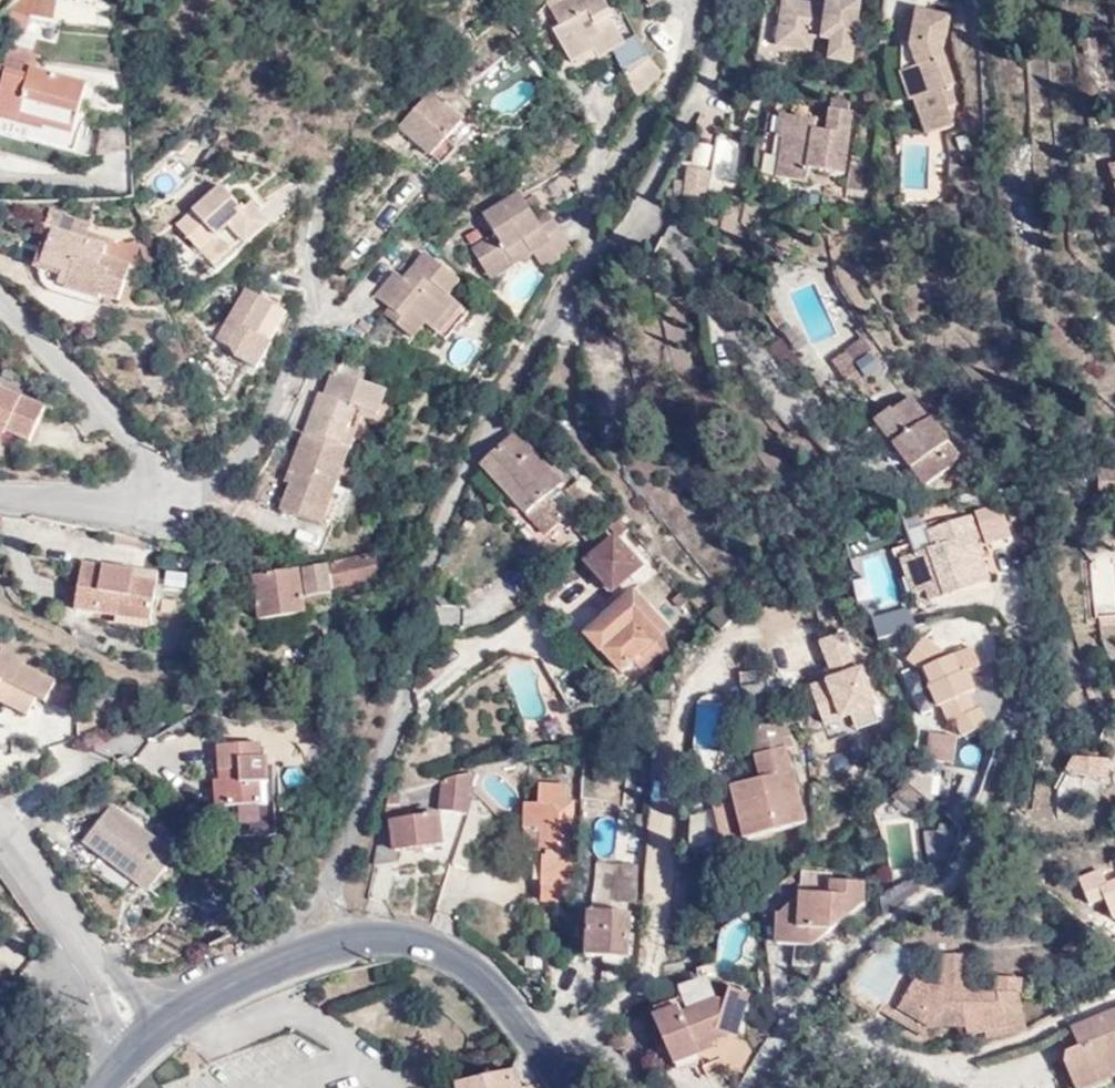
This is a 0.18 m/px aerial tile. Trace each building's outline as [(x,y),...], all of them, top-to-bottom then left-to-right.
[(581,74),(616,54),(641,98),(665,72),(649,55),(637,34),(625,40),(611,14),(615,12),(608,0),(559,0),(551,5),(563,25),(556,29),(581,74)] [(830,4),(817,2),(801,0),(786,0),(786,2),(773,0),(768,0),(759,59),(789,64),(792,46),(813,49),(815,36),(835,39),(832,60),(853,63),(863,1),(859,0),(830,0),(830,4)] [(954,14),(914,7),(908,41),(916,43),(923,64),(906,70),(915,98),(920,96),(933,132),(955,124),(950,106),(959,103),(953,85),(957,83),(944,45),(949,40),(954,14)] [(28,34),(32,23),(15,16),(11,27),(28,34)] [(923,64),(916,43),(908,41),(906,70),(923,64)] [(3,45),(0,56),(0,73),(5,75),(0,95),(0,135),(72,156),(78,139),(72,137),(86,88),(35,74),(39,59),(31,57),(32,55),(3,45)] [(696,81),(679,112),(711,130),(728,99),(696,81)] [(431,91),(401,125),(443,163),(458,146),(448,137),(463,119),(431,91)] [(855,111),(832,107),(828,129),(818,128),(819,119),(782,113),(779,136),(784,137),(779,177),(808,181),(811,167),(846,172),(855,111)] [(712,171),(692,168),(687,199),(707,203),(712,171)] [(1106,172),(1114,200),(1114,169),(1106,172)] [(223,191),(213,200),(222,210),(232,201),(223,191)] [(474,247),(490,271),(529,246),(534,251),(554,239),(550,233),(562,227),(551,212),(539,219),(523,191),(487,214),(498,232),(474,247)] [(213,200),(196,215),(257,238),(268,228),(250,208),(242,214),(232,201),(222,210),(213,200)] [(257,238),(196,215),(176,234),(216,275),(257,238)] [(100,300),(119,306),(129,271),(108,264),(108,254),(104,252),(105,250),(50,233),(39,268),(61,276),(57,291),(99,305),(100,300)] [(129,271),(119,306),(126,308),(138,273),(135,272),(138,249),(115,247),(106,245),(105,250),(104,252),(108,254),(108,264),(129,271)] [(529,246),(490,271),(498,282),(537,257),(534,251),(529,246)] [(409,319),(401,327),(417,342),(433,323),(453,339),(473,313),(455,299),(465,285),(427,254),(407,278),(399,273),(381,296),(397,309),(409,319)] [(257,341),(273,308),(243,294),(219,346),(231,352),(235,364),(260,375),(272,350),(269,348),(257,341)] [(285,313),(273,308),(257,341),(269,348),(285,313)] [(391,318),(401,327),(409,319),(397,309),(391,318)] [(842,357),(852,368),(870,355),(859,340),(841,355),(842,357)] [(846,387),(859,378),(852,368),(842,357),(830,367),(846,387)] [(870,394),(859,378),(846,387),(859,403),(870,394)] [(337,381),(327,403),(319,421),(313,418),(286,478),(291,480),(288,489),(278,514),(291,520),(296,510),(318,521),(365,420),(378,424),(387,402),(337,381)] [(4,440),(6,437),(29,446),(43,411),(0,392),(0,438),(4,440)] [(923,491),(952,469),(939,451),(947,446),(929,421),(926,424),(909,401),(891,415),(888,412),(873,425),(923,491)] [(319,421),(327,403),(321,402),(313,418),(319,421)] [(480,468),(525,517),(547,499),(559,489),(515,437),(480,468)] [(1102,468),(1102,492),(1114,492),(1114,468),(1102,468)] [(291,480),(286,478),(281,486),(288,489),(291,480)] [(547,499),(525,517),(542,539),(563,519),(547,499)] [(314,529),(318,521),(296,510),(291,520),(314,529)] [(973,517),(983,548),(1009,539),(1000,516),(996,518),(993,510),(973,517)] [(968,528),(975,551),(983,548),(973,517),(967,519),(970,527),(968,528)] [(987,585),(975,551),(968,528),(970,527),(967,519),(926,534),(931,552),(899,564),(912,600),(924,595),(928,606),(987,585)] [(616,535),(586,561),(612,591),(643,564),(616,535)] [(374,578),(370,555),(296,569),(303,605),(326,600),(325,589),(374,578)] [(112,578),(113,572),(82,566),(73,613),(149,626),(155,586),(131,582),(112,578)] [(132,576),(113,572),(112,578),(131,582),(132,576)] [(300,615),(289,572),(250,580),(258,624),(300,615)] [(588,633),(622,669),(667,628),(633,592),(588,633)] [(720,635),(743,610),(729,597),(706,621),(720,635)] [(873,632),(911,625),(907,605),(869,612),(873,632)] [(844,634),(820,642),(832,677),(809,684),(823,727),(846,719),(852,736),(883,725),(863,664),(855,667),(844,634)] [(927,692),(936,712),(940,710),(947,728),(954,726),(960,740),(985,728),(978,712),(974,715),(965,699),(973,695),(964,676),(977,670),(969,652),(946,661),(921,642),(904,663),(918,673),(927,692)] [(27,717),(35,702),(44,706),(54,684),(21,670),(24,664),(0,653),(0,705),(27,717)] [(768,720),(763,672),(736,672),(740,721),(768,720)] [(927,716),(936,712),(927,692),(917,696),(927,716)] [(793,746),(787,724),(754,726),(754,757),(759,779),(729,786),(734,802),(713,808),(721,844),(805,822),(783,749),(793,746)] [(951,768),(955,740),(928,737),(925,764),(951,768)] [(260,743),(216,745),(218,780),(213,780),(215,808),(261,805),(260,783),(268,783),(267,758),(260,758),(260,743)] [(1097,778),(1097,752),(1062,752),(1062,778),(1097,778)] [(442,781),(439,808),(466,810),(469,775),(442,781)] [(546,850),(543,901),(571,903),(576,872),(576,851),(572,851),(573,801),(566,801),(566,783),(540,783),(540,803),(524,803),(524,826),(542,826),(542,851),(546,850)] [(100,816),(98,807),(66,809),(67,819),(100,816)] [(145,895),(173,858),(110,810),(82,846),(145,895)] [(471,865),(489,818),(471,811),(454,859),(471,865)] [(391,838),(379,839),(375,863),(396,860),(394,849),(442,843),(438,814),(389,821),(391,838)] [(924,860),(953,858),(950,825),(921,828),(924,860)] [(524,826),(524,851),(542,851),(542,826),(524,826)] [(262,851),(261,831),(225,834),(226,852),(262,851)] [(625,863),(617,913),(632,914),(637,914),(639,864),(625,863)] [(1107,885),(1101,872),(1081,881),(1091,905),(1107,898),(1114,918),(1114,881),(1107,885)] [(911,877),(873,893),(881,911),(919,895),(911,877)] [(776,943),(815,946),(864,901),(866,882),(831,880),(830,894),(801,892),(778,913),(776,943)] [(588,911),(585,954),(630,957),(632,914),(617,913),(588,911)] [(1029,1031),(1021,1002),(1024,981),(998,977),(996,991),(969,991),(968,955),(942,955),(943,987),(934,987),(920,978),(894,1020),(929,1042),(939,1026),(967,1027),(970,1035),(986,1031),(988,1041),(1029,1031)] [(679,1006),(654,1017),(678,1074),(701,1064),(698,1057),(715,1049),(713,1043),(735,1035),(749,994),(730,987),(725,1002),(717,999),(683,1014),(679,1006)] [(1073,1028),(1081,1046),(1068,1052),(1066,1062),(1073,1079),(1111,1064),(1114,1072),(1114,1071),(1114,1011),(1073,1028)] [(1114,1077),(1114,1071),(1114,1072),(1111,1064),(1073,1079),(1076,1087),(1090,1087),(1114,1077)] [(509,1071),(450,1082),(451,1087),(513,1087),(509,1071)]
